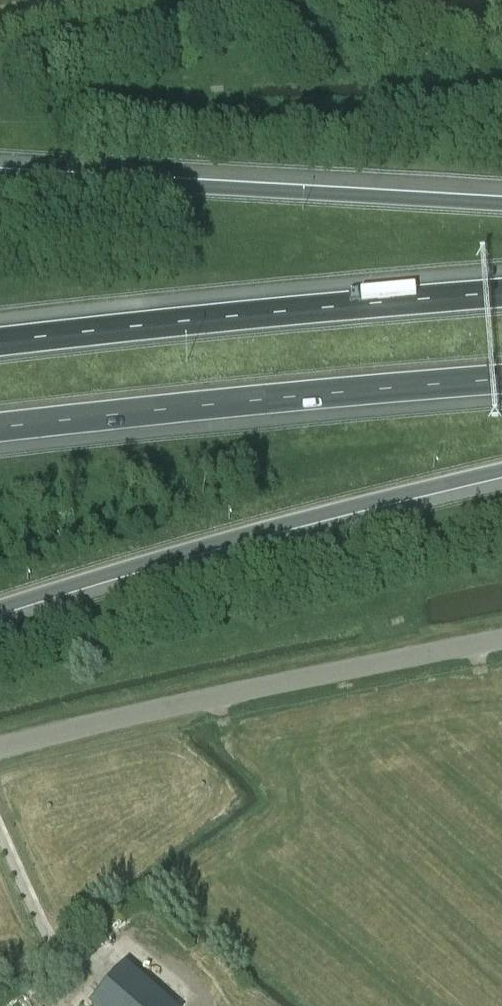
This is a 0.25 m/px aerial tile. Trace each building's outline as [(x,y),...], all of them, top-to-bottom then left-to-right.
[(90,1005),(92,1005),(172,1005),(126,965),(90,1005)]
